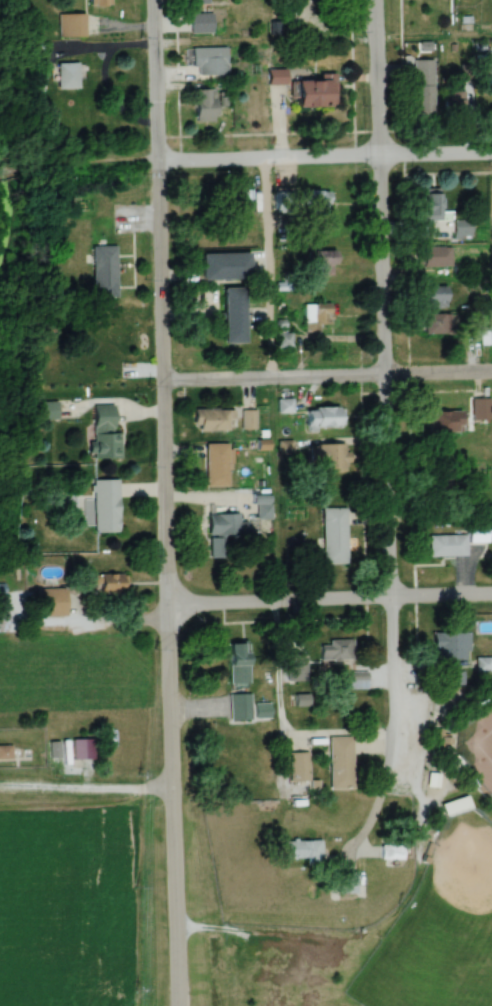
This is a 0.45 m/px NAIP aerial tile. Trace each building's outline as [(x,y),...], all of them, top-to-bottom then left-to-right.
[(190,33),(212,33),(212,13),(190,13),(190,33)] [(85,14),(58,14),(58,36),(85,36),(85,14)] [(194,77),(228,76),(227,48),(193,49),(194,77)] [(413,59),(413,116),(435,115),(435,59),(413,59)] [(79,91),(79,64),(57,64),(57,91),(79,91)] [(269,84),(285,84),(285,71),(269,71),(269,84)] [(335,77),(297,78),(297,107),(335,107),(335,77)] [(215,123),(215,89),(195,89),(195,123),(215,123)] [(329,191),(301,191),(301,213),(329,213),(329,191)] [(423,222),(441,222),(441,194),(423,194),(423,222)] [(453,221),(453,241),(470,241),(470,221),(453,221)] [(451,245),(423,245),(423,266),(451,266),(451,245)] [(93,246),(93,291),(116,291),(116,246),(93,246)] [(201,253),(201,280),(249,280),(249,253),(201,253)] [(335,257),(314,257),(314,276),(335,276),(335,257)] [(223,343),(245,343),(245,287),(223,287),(223,343)] [(423,309),(447,309),(447,287),(423,287),(423,309)] [(305,330),(322,330),(322,316),(330,316),(330,306),(305,306),(305,330)] [(451,313),(424,313),(424,334),(451,334),(451,313)] [(83,337),(95,336),(94,327),(81,329),(83,337)] [(472,421),(482,421),(482,435),(491,435),(491,399),(472,399),(472,421)] [(36,421),(57,421),(57,402),(36,402),(36,421)] [(120,433),(114,433),(114,406),(93,406),(93,459),(120,459),(120,433)] [(343,408),(307,408),(307,429),(343,429),(343,408)] [(233,410),(193,410),(193,431),(233,431),(233,410)] [(428,433),(462,433),(462,412),(428,412),(428,433)] [(206,488),(231,488),(231,445),(206,445),(206,488)] [(310,446),(311,474),(348,473),(347,445),(310,446)] [(93,480),(93,533),(119,533),(119,480),(93,480)] [(270,519),(268,497),(256,498),(258,520),(270,519)] [(347,565),(347,509),(322,510),(323,565),(347,565)] [(241,515),(209,516),(210,559),(228,558),(227,536),(242,536),(241,515)] [(488,523),(468,524),(469,544),(488,543),(488,523)] [(429,536),(429,557),(466,557),(466,536),(429,536)] [(124,576),(90,576),(90,595),(124,595),(124,576)] [(37,589),(37,617),(66,617),(66,589),(37,589)] [(433,633),(433,661),(467,660),(467,633),(433,633)] [(354,641),(319,641),(319,661),(354,661),(354,641)] [(250,674),(250,644),(230,644),(230,674),(250,674)] [(288,681),(304,681),(304,664),(288,664),(288,681)] [(349,689),(367,689),(367,672),(349,672),(349,689)] [(250,720),(250,692),(230,692),(230,720),(250,720)] [(353,790),(353,737),(329,737),(329,790),(353,790)] [(93,760),(93,740),(71,740),(71,760),(93,760)] [(11,761),(11,747),(0,747),(0,761),(11,761)] [(308,753),(289,753),(289,782),(308,782),(308,753)] [(441,805),(444,817),(470,811),(467,799),(441,805)] [(321,862),(321,841),(286,841),(286,862),(321,862)] [(403,860),(403,846),(381,846),(381,860),(403,860)] [(355,875),(340,873),(338,893),(353,894),(355,875)]
